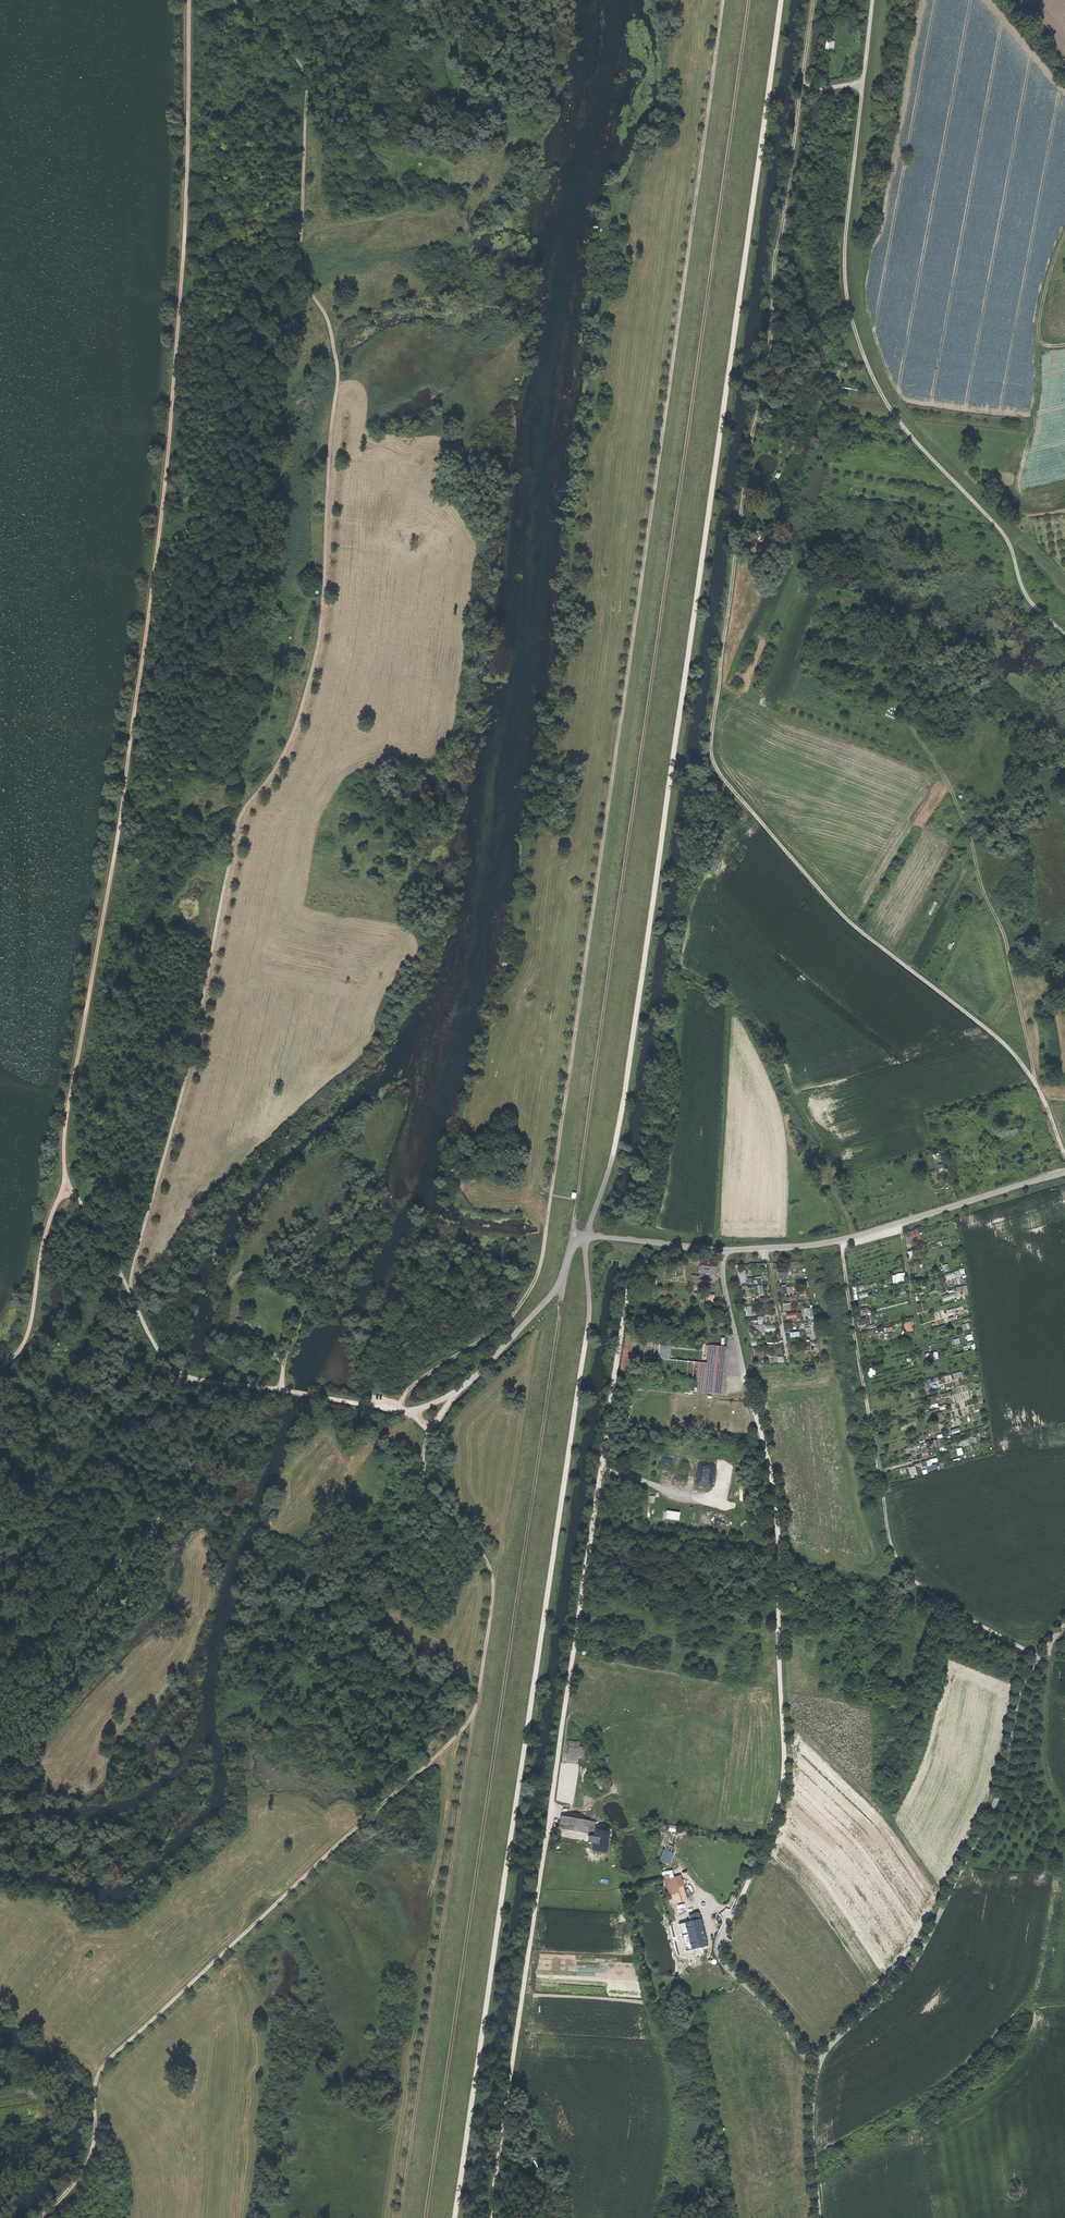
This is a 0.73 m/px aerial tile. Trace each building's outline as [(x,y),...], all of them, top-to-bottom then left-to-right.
[(825,50),(834,50),(834,40),(826,39),(825,50)] [(1006,1136),(1018,1131),(1016,1126),(1004,1130),(1006,1136)] [(904,1231),(906,1241),(920,1238),(918,1228),(904,1231)] [(701,1262),(700,1273),(714,1275),(715,1264),(701,1262)] [(910,1265),(911,1272),(919,1271),(918,1264),(910,1265)] [(905,1281),(904,1272),(891,1273),(892,1282),(905,1281)] [(698,1285),(699,1275),(690,1274),(690,1284),(698,1285)] [(778,1287),(779,1294),(792,1292),(791,1286),(778,1287)] [(942,1300),(953,1297),(952,1292),(941,1295),(942,1300)] [(916,1303),(917,1312),(926,1310),(925,1301),(916,1303)] [(857,1326),(869,1323),(868,1316),(856,1318),(857,1326)] [(243,1334),(245,1320),(236,1319),(235,1333),(243,1334)] [(905,1331),(912,1330),(911,1321),(904,1322),(905,1331)] [(632,1355),(627,1354),(628,1337),(623,1336),(621,1362),(631,1363),(632,1355)] [(658,1345),(658,1358),(670,1358),(670,1345),(658,1345)] [(699,1363),(696,1393),(722,1395),(726,1350),(708,1348),(707,1363),(699,1363)] [(933,1395),(926,1396),(928,1404),(935,1402),(933,1395)] [(933,1413),(936,1422),(944,1419),(941,1410),(933,1413)] [(932,1434),(939,1431),(936,1424),(929,1427),(932,1434)] [(930,1440),(932,1446),(940,1444),(939,1437),(930,1440)] [(927,1446),(920,1449),(923,1456),(930,1454),(927,1446)] [(935,1463),(931,1464),(929,1458),(923,1460),(926,1471),(937,1468),(935,1463)] [(678,1519),(678,1511),(665,1510),(664,1518),(678,1519)] [(580,1742),(568,1741),(566,1763),(578,1764),(578,1760),(584,1760),(585,1747),(579,1747),(580,1742)] [(594,1823),(561,1817),(559,1829),(592,1835),(594,1823)] [(609,1833),(594,1831),(591,1849),(605,1852),(609,1833)] [(673,1852),(664,1849),(660,1860),(669,1863),(673,1852)] [(672,1871),(662,1873),(672,1906),(688,1901),(681,1876),(674,1878),(672,1871)] [(690,1950),(707,1946),(699,1913),(687,1916),(689,1921),(684,1922),(690,1950)] [(713,1914),(707,1919),(715,1929),(721,1924),(713,1914)]
